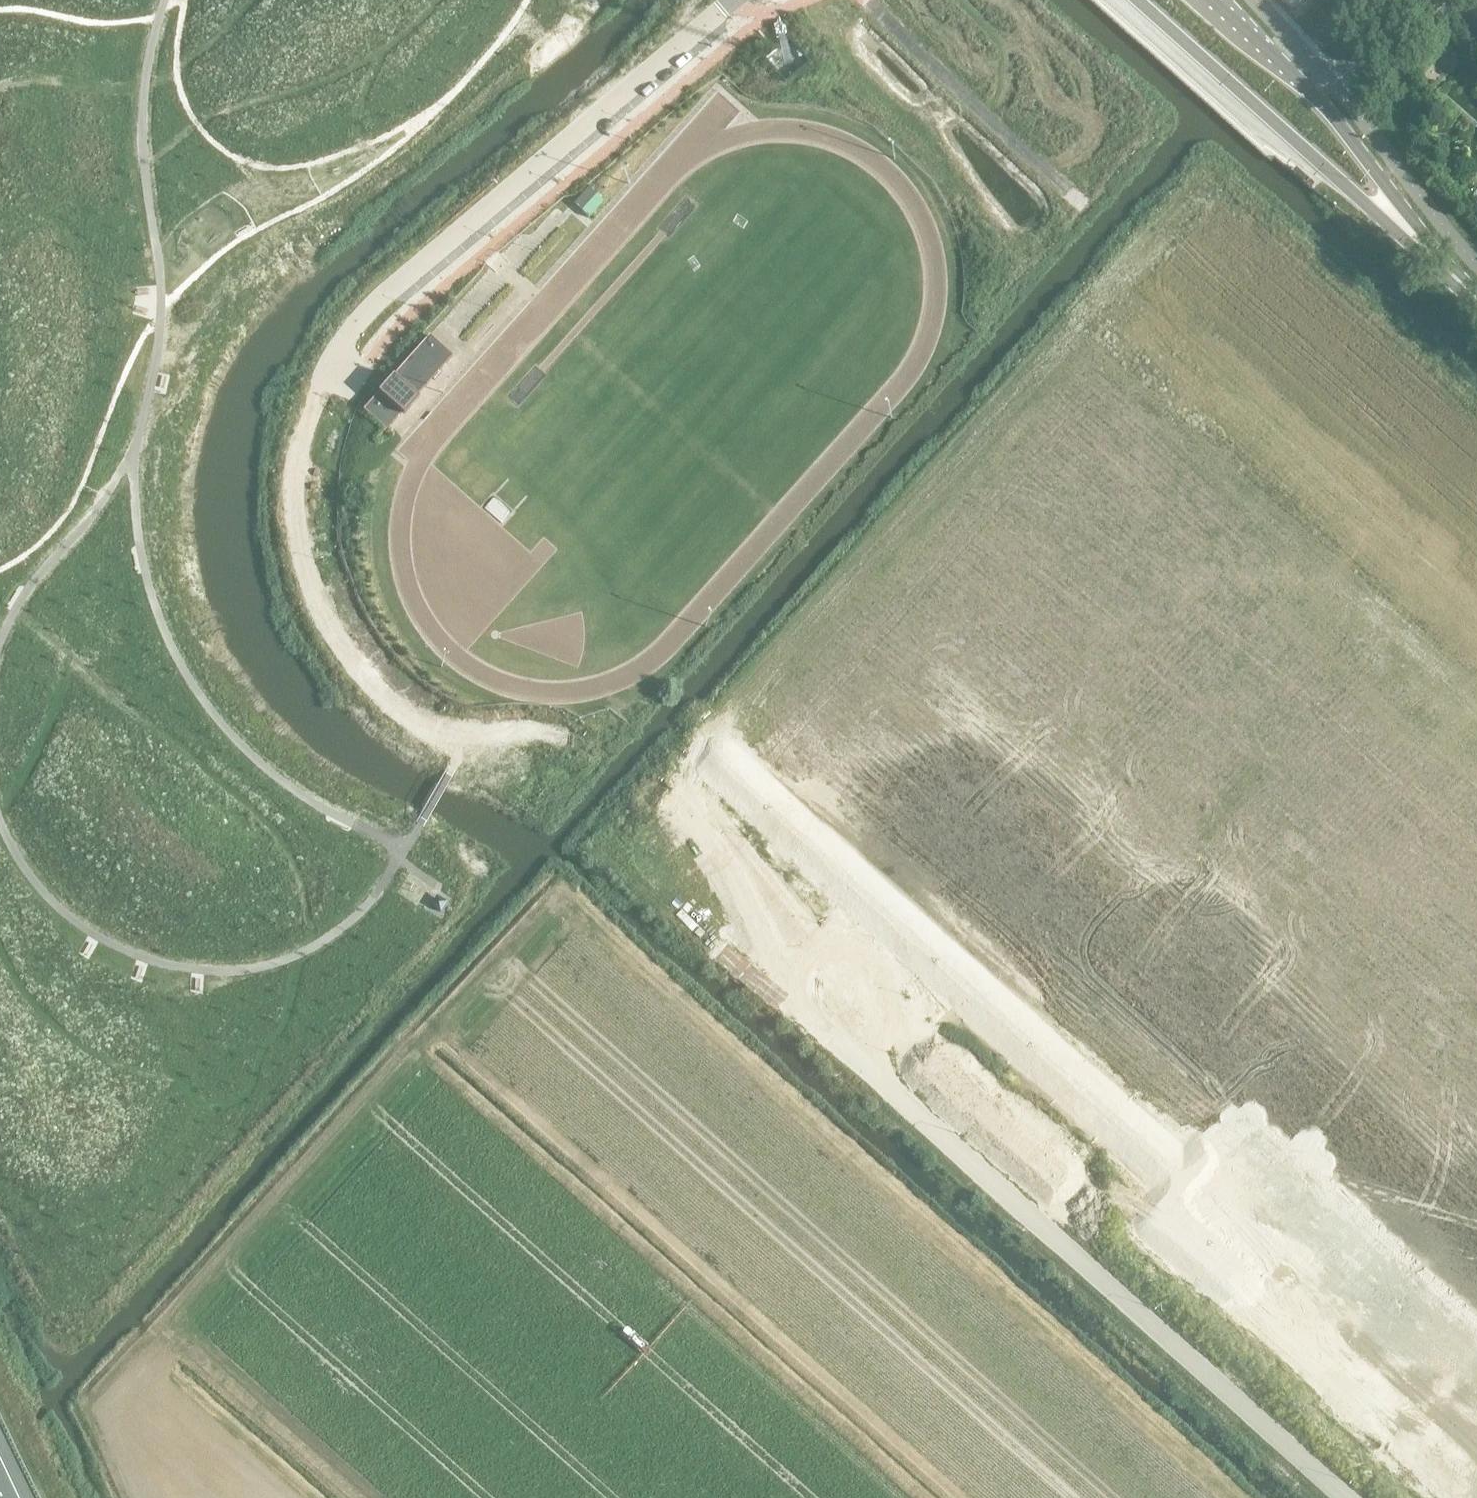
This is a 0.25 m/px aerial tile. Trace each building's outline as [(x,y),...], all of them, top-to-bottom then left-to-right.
[(430,336),(363,410),(386,431),(389,428),(453,357),(430,336)] [(447,903),(437,897),(431,907),(441,913),(447,903)]
